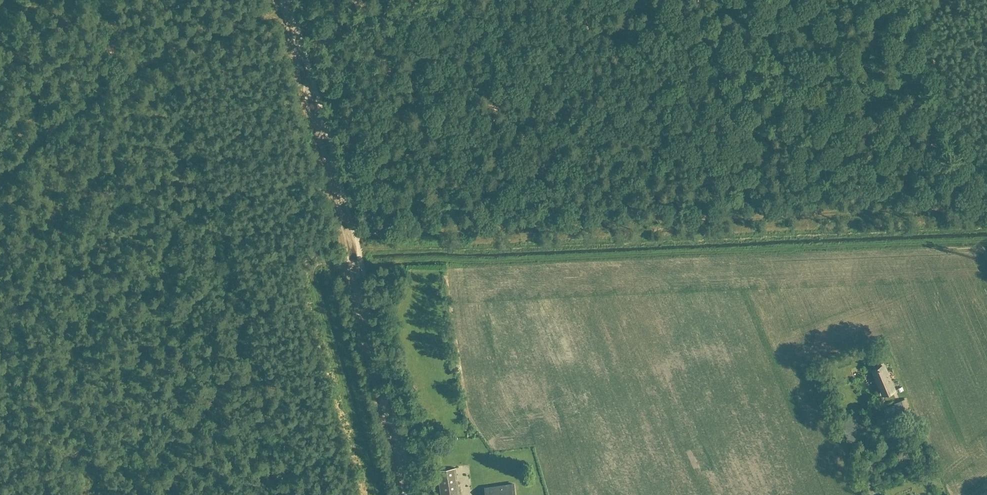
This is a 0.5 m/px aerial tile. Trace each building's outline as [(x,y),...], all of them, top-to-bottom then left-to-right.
[(893,390),(883,366),(873,370),(884,394),(893,390)] [(902,402),(895,404),(900,418),(907,415),(902,402)] [(862,431),(855,414),(844,419),(851,436),(862,431)] [(441,494),(459,494),(456,470),(438,472),(441,494)] [(514,485),(485,489),(486,494),(515,494),(514,485)]
